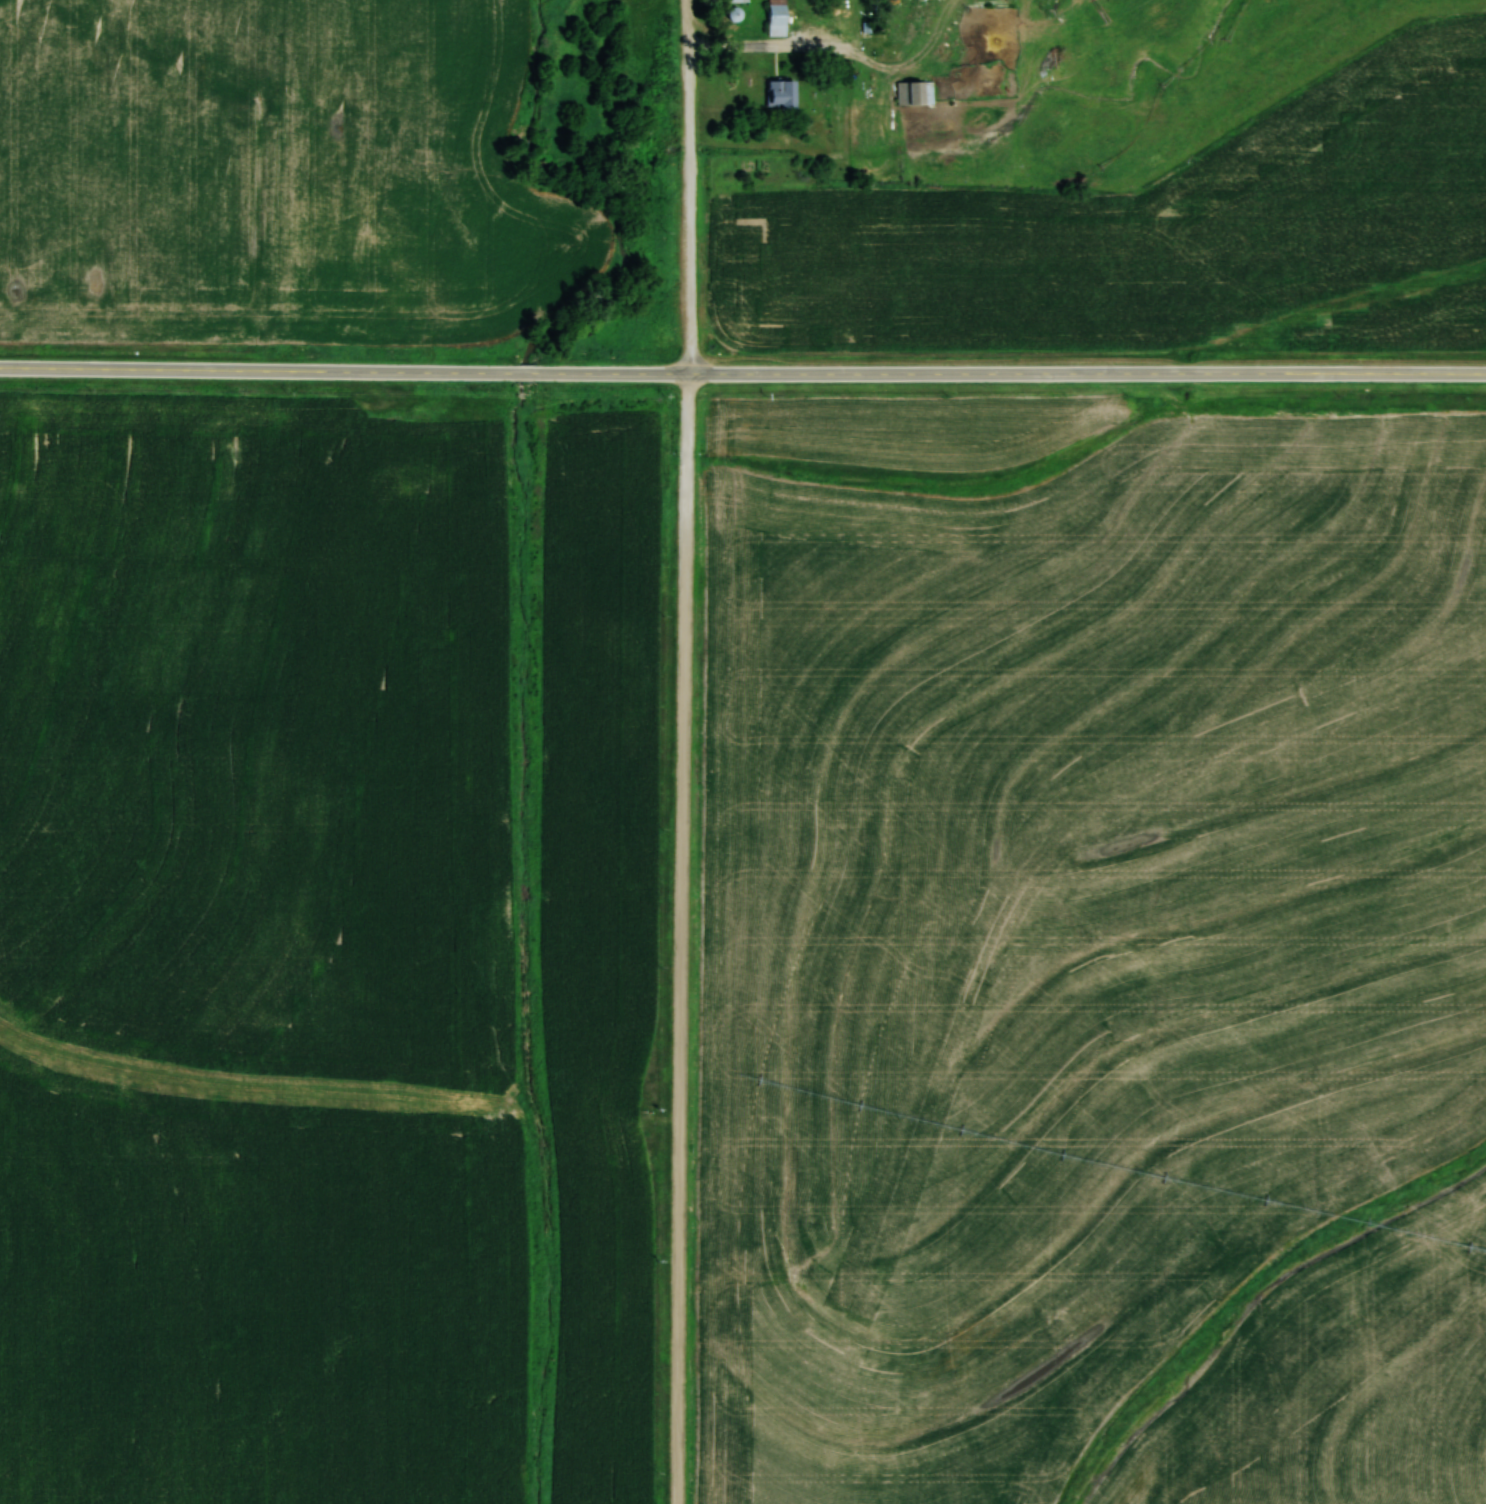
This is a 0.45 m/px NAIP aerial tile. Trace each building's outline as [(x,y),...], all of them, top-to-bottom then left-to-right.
[(769,35),(786,35),(786,0),(769,0),(769,35)] [(738,19),(737,7),(727,8),(729,20),(738,19)] [(794,80),(767,80),(767,108),(794,108),(794,80)] [(898,81),(898,104),(934,104),(934,81),(898,81)]
